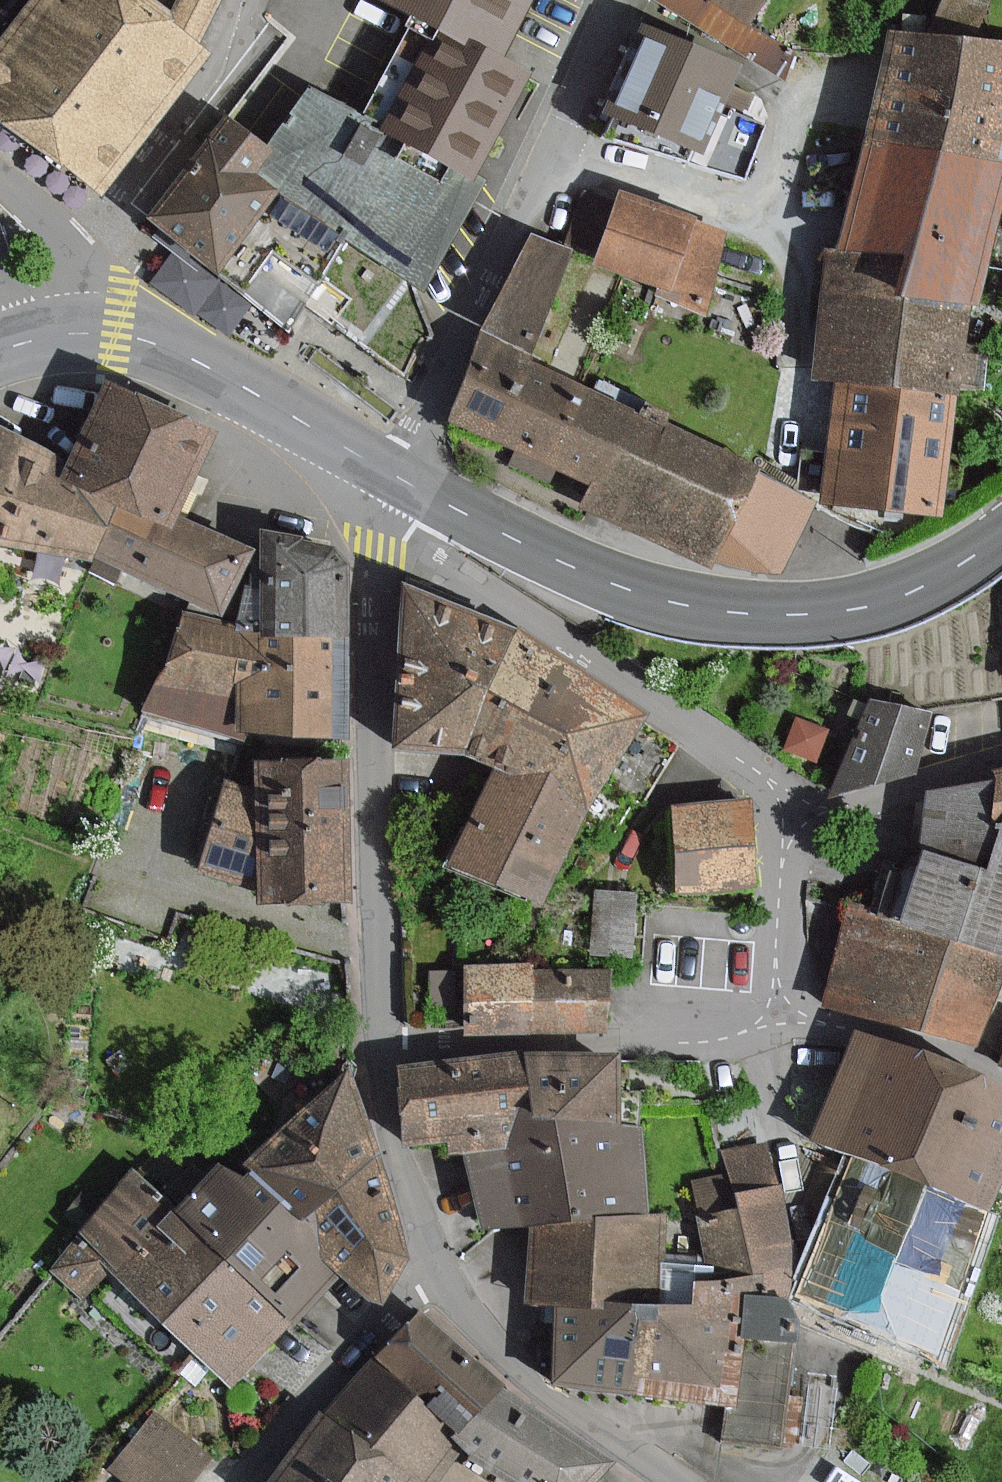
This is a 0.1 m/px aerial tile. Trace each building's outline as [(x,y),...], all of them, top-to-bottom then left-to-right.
[(207,47),(173,21),(145,0),(36,0),(0,48),(0,111),(110,194),(216,54),(207,47)] [(231,0),(185,0),(173,21),(207,47),(231,0)] [(442,22),(503,54),(532,0),(402,0),(442,22)] [(766,53),(778,29),(745,13),(752,0),(656,0),(766,53)] [(503,54),(442,22),(386,126),(478,175),(534,70),(503,54)] [(650,25),(615,117),(707,152),(743,61),(650,25)] [(885,29),(869,136),(1001,156),(1001,47),(885,29)] [(386,126),(310,85),(278,144),(259,181),(274,188),(230,269),(289,324),(340,237),(428,284),(484,179),(478,175),(386,126)] [(229,114),(155,214),(230,269),(274,188),(259,181),(278,144),(229,114)] [(1001,216),(1001,156),(869,136),(852,248),(907,256),(902,290),(972,301),(989,303),(1001,216)] [(732,231),(595,179),(569,247),(706,299),(732,231)] [(714,568),(718,562),(781,572),(814,500),(763,464),(531,363),(578,251),(537,234),(486,329),(493,331),(455,418),(593,484),(585,507),(714,568)] [(832,245),(812,375),(840,379),(958,397),(972,301),(902,290),(907,256),(852,248),(832,245)] [(122,499),(173,522),(176,515),(216,427),(110,379),(73,461),(67,474),(122,499)] [(940,515),(958,397),(840,379),(822,497),(940,515)] [(98,554),(122,499),(67,474),(73,461),(0,428),(0,538),(98,554)] [(173,522),(122,499),(98,554),(225,610),(252,549),(176,515),(173,522)] [(247,584),(245,629),(352,634),(353,620),(356,557),(264,531),(263,558),(258,558),(257,585),(247,584)] [(402,745),(468,752),(522,629),(414,583),(402,745)] [(242,681),(270,668),(245,629),(185,619),(148,711),(241,731),(242,681)] [(349,700),(352,634),(245,629),(270,668),(242,681),(241,731),(255,731),(348,735),(349,700)] [(594,816),(649,707),(522,629),(468,752),(491,764),(500,768),(594,816)] [(834,789),(920,771),(933,711),(871,696),(834,789)] [(200,874),(261,893),(261,907),(354,905),(352,756),(341,756),(257,758),(258,835),(217,824),(200,874)] [(547,907),(594,816),(500,768),(453,859),(547,907)] [(1001,844),(1001,803),(997,780),(926,793),(927,848),(993,871),(1001,844)] [(753,801),(676,808),(684,897),(762,890),(753,801)] [(993,871),(927,848),(901,922),(1001,957),(1001,844),(993,871)] [(1001,990),(1001,957),(901,922),(859,908),(825,1007),(984,1037),(1001,990)] [(612,1034),(611,969),(468,971),(469,1036),(612,1034)] [(816,1136),(857,1153),(992,1206),(1001,1182),(1001,1094),(857,1034),(816,1136)] [(450,1141),(450,1150),(475,1150),(514,1150),(514,1119),(533,1119),(533,1093),(528,1054),(405,1068),(410,1143),(450,1141)] [(533,1093),(533,1119),(624,1119),(624,1058),(528,1054),(533,1093)] [(353,1066),(234,1170),(342,1270),(382,1308),(415,1258),(353,1066)] [(475,1222),(531,1222),(649,1222),(649,1119),(624,1119),(533,1119),(514,1119),(514,1150),(475,1150),(475,1222)] [(793,1263),(765,1145),(730,1153),(758,1271),(793,1263)] [(936,1346),(992,1206),(857,1153),(801,1293),(936,1346)] [(209,1240),(295,1320),(342,1270),(234,1170),(224,1161),(178,1211),(209,1240)] [(110,1267),(236,1383),(295,1320),(209,1240),(178,1211),(137,1173),(52,1265),(84,1295),(110,1267)] [(531,1304),(555,1304),(673,1304),(673,1222),(649,1222),(531,1222),(531,1304)] [(556,1382),(644,1390),(731,1399),(744,1399),(743,1299),(743,1283),(730,1283),(697,1283),(697,1304),(673,1304),(555,1304),(555,1338),(556,1382)] [(791,1299),(750,1299),(743,1299),(744,1399),(731,1399),(731,1439),(792,1439),(791,1299)] [(417,1309),(376,1359),(470,1434),(511,1383),(417,1309)] [(470,1434),(376,1359),(278,1481),(433,1481),(462,1444),(470,1434)] [(511,1383),(470,1434),(462,1444),(515,1481),(600,1481),(614,1465),(563,1425),(511,1383)] [(160,1416),(117,1472),(130,1481),(197,1481),(215,1458),(160,1416)]
